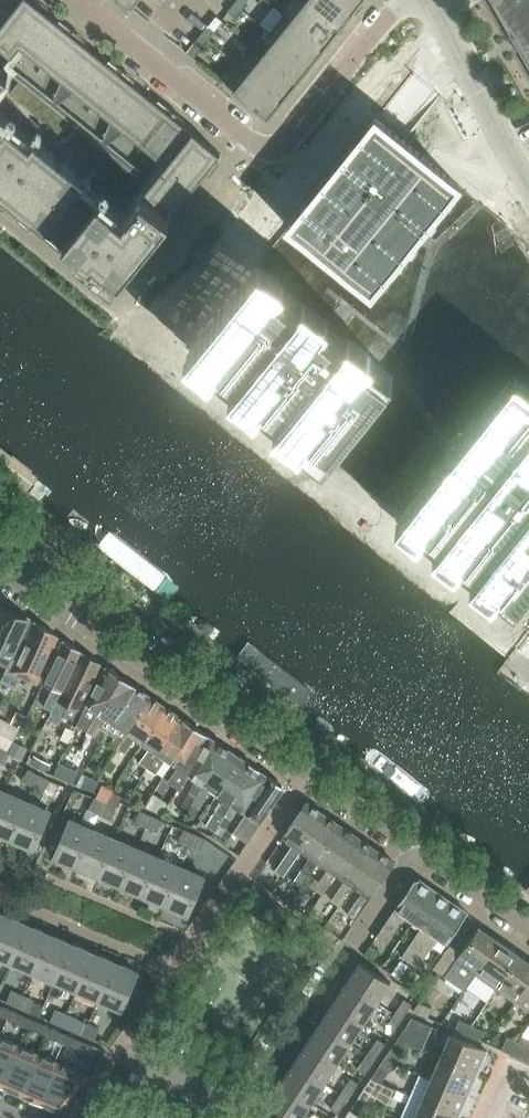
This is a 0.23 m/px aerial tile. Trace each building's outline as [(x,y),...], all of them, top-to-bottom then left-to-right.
[(20,205),(24,208),(45,225),(46,226),(64,241),(65,242),(81,255),(90,262),(106,275),(116,283),(155,234),(158,237),(172,220),(168,217),(176,208),(185,196),(206,170),(216,159),(220,153),(181,122),(158,103),(131,82),(108,63),(82,42),(59,23),(45,12),(34,3),(30,0),(21,0),(9,15),(0,26),(0,189),(20,205)] [(241,9),(248,0),(237,0),(234,3),(241,9)] [(304,1),(339,29),(353,12),(355,10),(350,6),(348,8),(339,0),(306,0),(304,1)] [(513,38),(518,46),(528,66),(528,0),(492,0),(513,38)] [(304,1),(291,18),(290,19),(325,47),(339,29),(304,1)] [(241,9),(234,3),(227,11),(228,12),(234,17),(241,9)] [(325,47),(290,19),(291,18),(285,13),(269,32),(276,37),(311,64),(325,47)] [(215,31),(209,26),(208,26),(201,34),(208,40),(215,31)] [(208,40),(201,34),(194,43),(201,48),(208,40)] [(276,37),(263,53),(262,54),(296,82),(311,64),(276,37)] [(262,54),(263,53),(253,46),(238,65),(241,67),(242,67),(282,99),(296,82),(262,54)] [(227,85),(267,118),(282,99),(242,67),(241,67),(227,85)] [(185,356),(210,376),(215,370),(235,386),(230,392),(255,412),(260,406),(279,422),(274,428),(300,449),(303,445),(325,463),(327,460),(346,475),(342,480),(356,491),(355,493),(375,509),(376,508),(390,519),(394,514),(401,519),(396,525),(400,528),(398,530),(413,541),(414,540),(417,542),(422,537),(438,549),(433,555),(455,573),(460,567),(475,579),(470,585),(492,602),(496,596),(515,611),(528,594),(528,264),(506,227),(459,191),(462,188),(406,142),(440,100),(410,76),(378,119),(375,117),(365,129),(362,126),(355,135),(357,137),(346,151),(343,149),(336,158),(340,161),(328,175),(325,172),(318,181),(322,184),(319,187),(315,184),(308,193),(311,196),(300,210),(296,207),(289,216),(293,219),(284,230),(287,232),(260,265),(259,264),(185,356)] [(0,442),(0,474),(53,519),(69,500),(0,442)] [(184,584),(118,533),(105,550),(171,602),(184,584)] [(13,655),(22,635),(29,620),(28,618),(24,619),(23,616),(3,607),(0,613),(0,661),(8,665),(12,658),(13,655)] [(37,682),(58,635),(35,620),(26,636),(16,660),(12,658),(8,665),(3,677),(14,681),(18,673),(37,682)] [(81,650),(64,639),(48,673),(59,678),(53,690),(61,694),(81,650)] [(255,647),(245,659),(301,703),(310,691),(255,647)] [(101,662),(81,650),(61,694),(51,714),(62,719),(68,705),(78,710),(101,662)] [(83,723),(89,727),(99,713),(121,676),(105,665),(86,704),(93,709),(83,723)] [(246,679),(238,672),(232,679),(241,686),(246,679)] [(99,713),(89,727),(96,732),(106,718),(113,723),(136,686),(121,676),(99,713)] [(136,686),(113,723),(120,728),(110,742),(118,747),(127,733),(150,696),(136,686)] [(135,738),(142,742),(165,706),(150,696),(127,733),(118,747),(125,752),(135,738)] [(139,761),(147,766),(156,752),(180,716),(165,706),(142,742),(149,747),(139,761)] [(164,757),(174,764),(194,726),(180,716),(156,752),(147,766),(154,772),(164,757)] [(181,790),(189,775),(209,735),(194,726),(174,764),(179,767),(168,781),(181,790)] [(190,790),(196,795),(224,746),(209,735),(189,775),(195,780),(190,790)] [(15,742),(10,752),(22,758),(27,748),(15,742)] [(209,789),(216,794),(239,756),(224,746),(196,795),(203,800),(209,789)] [(0,749),(0,763),(5,765),(11,754),(0,749)] [(254,766),(239,756),(216,794),(227,801),(224,799),(218,810),(224,814),(254,766)] [(79,771),(59,762),(54,774),(74,783),(79,771)] [(270,777),(254,766),(224,814),(231,819),(238,808),(246,813),(270,777)] [(24,781),(35,787),(41,776),(30,770),(24,781)] [(51,781),(41,776),(35,787),(45,792),(51,781)] [(270,777),(246,813),(253,819),(245,829),(253,834),(283,790),(283,785),(270,777)] [(12,839),(28,802),(6,792),(0,807),(0,834),(12,839)] [(154,792),(152,794),(145,807),(161,814),(168,805),(169,802),(154,792)] [(90,809),(101,815),(107,804),(96,798),(90,809)] [(28,802),(12,839),(35,849),(51,811),(28,802)] [(284,858),(275,870),(283,876),(292,863),(301,850),(324,814),(307,802),(283,838),(293,844),(284,858)] [(107,804),(101,815),(112,820),(118,809),(107,804)] [(137,822),(148,827),(153,816),(141,811),(137,822)] [(301,870),(294,880),(302,885),(309,875),(318,862),(342,826),(324,814),(301,850),(310,856),(301,870)] [(164,821),(153,816),(148,827),(159,832),(164,821)] [(69,819),(54,856),(77,866),(93,829),(69,819)] [(318,881),(313,889),(321,894),(326,886),(335,873),(359,837),(342,826),(318,862),(327,868),(318,881)] [(93,829),(77,866),(99,875),(115,838),(93,829)] [(180,841),(192,846),(197,834),(185,830),(180,841)] [(208,839),(197,834),(192,846),(203,851),(208,839)] [(336,893),(331,901),(339,906),(344,898),(352,886),(352,885),(376,850),(376,849),(359,837),(335,873),(345,880),(336,893)] [(115,838),(99,875),(121,885),(137,848),(115,838)] [(137,848),(121,885),(143,894),(159,857),(137,848)] [(354,906),(348,914),(356,919),(395,862),(376,849),(376,850),(352,885),(352,886),(363,893),(354,906)] [(159,857),(143,894),(165,903),(181,866),(159,857)] [(181,866),(165,903),(189,913),(204,876),(181,866)] [(386,944),(405,914),(413,920),(434,889),(420,879),(414,880),(395,908),(376,937),(386,944)] [(410,961),(430,931),(451,900),(434,889),(413,920),(421,925),(401,955),(410,961)] [(446,943),(467,912),(451,900),(430,931),(410,961),(418,967),(438,937),(446,943)] [(0,926),(0,957),(11,962),(27,924),(5,915),(0,926)] [(27,924),(11,962),(33,971),(49,933),(27,924)] [(465,990),(476,973),(499,940),(479,926),(461,952),(450,944),(433,968),(465,990)] [(49,933),(33,971),(55,980),(71,943),(49,933)] [(476,973),(496,987),(519,954),(499,940),(476,973)] [(71,943),(55,980),(77,990),(93,952),(71,943)] [(93,952),(77,990),(98,999),(115,962),(93,952)] [(516,1001),(528,981),(528,961),(519,954),(496,987),(516,1001)] [(360,961),(346,982),(377,1002),(391,982),(360,961)] [(115,962),(98,999),(122,1009),(138,972),(115,962)] [(528,1010),(528,981),(516,1001),(528,1010)] [(346,982),(333,1002),(364,1022),(377,1002),(346,982)] [(7,1001),(18,1006),(23,995),(12,990),(7,1001)] [(34,1000),(23,995),(18,1006),(30,1011),(34,1000)] [(394,1014),(401,1019),(412,1003),(405,998),(394,1014)] [(333,1002),(320,1022),(351,1042),(364,1022),(333,1002)] [(413,1011),(428,1017),(432,1007),(419,1002),(413,1011)] [(7,1018),(11,1009),(0,1004),(0,1015),(7,1018)] [(11,1009),(7,1018),(27,1027),(31,1018),(11,1009)] [(51,1020),(62,1025),(67,1014),(56,1009),(51,1020)] [(78,1019),(67,1014),(62,1025),(73,1030),(78,1019)] [(401,1019),(394,1014),(384,1029),(391,1034),(401,1019)] [(31,1018),(27,1027),(47,1036),(51,1026),(31,1018)] [(455,1029),(468,1034),(472,1025),(459,1019),(455,1029)] [(320,1022),(307,1042),(338,1062),(351,1042),(320,1022)] [(84,1035),(95,1040),(100,1028),(89,1023),(84,1035)] [(399,1037),(408,1043),(416,1031),(407,1025),(399,1037)] [(472,1025),(468,1034),(480,1040),(485,1030),(472,1025)] [(51,1026),(47,1036),(68,1045),(72,1035),(51,1026)] [(451,1034),(441,1057),(477,1073),(487,1050),(451,1034)] [(72,1035),(68,1045),(88,1053),(92,1044),(72,1035)] [(2,1085),(20,1045),(0,1036),(0,1084),(2,1085)] [(502,1049),(511,1053),(517,1040),(507,1036),(502,1049)] [(408,1043),(399,1037),(391,1048),(400,1054),(408,1043)] [(367,1053),(375,1058),(385,1043),(378,1038),(367,1053)] [(511,1053),(528,1061),(528,1046),(517,1040),(511,1053)] [(307,1042),(294,1062),(325,1082),(338,1062),(307,1042)] [(20,1045),(2,1085),(22,1094),(40,1053),(20,1045)] [(40,1053),(22,1094),(43,1103),(60,1062),(40,1053)] [(375,1058),(367,1053),(357,1069),(364,1074),(375,1058)] [(441,1057),(431,1079),(467,1095),(477,1073),(441,1057)] [(60,1062),(43,1103),(59,1110),(65,1108),(88,1074),(60,1062)] [(325,1082),(294,1062),(281,1082),(311,1102),(325,1082)] [(372,1077),(381,1083),(389,1071),(380,1065),(372,1077)] [(341,1093),(348,1098),(358,1082),(351,1077),(341,1093)] [(381,1083),(372,1077),(364,1089),(373,1095),(381,1083)] [(422,1101),(458,1117),(467,1095),(431,1079),(422,1101)] [(281,1082),(267,1102),(291,1117),(301,1117),(311,1102),(281,1082)] [(348,1098),(341,1093),(330,1108),(337,1113),(348,1098)] [(422,1101),(414,1117),(457,1117),(458,1117),(422,1101)] [(350,1109),(344,1117),(363,1117),(350,1109)]
